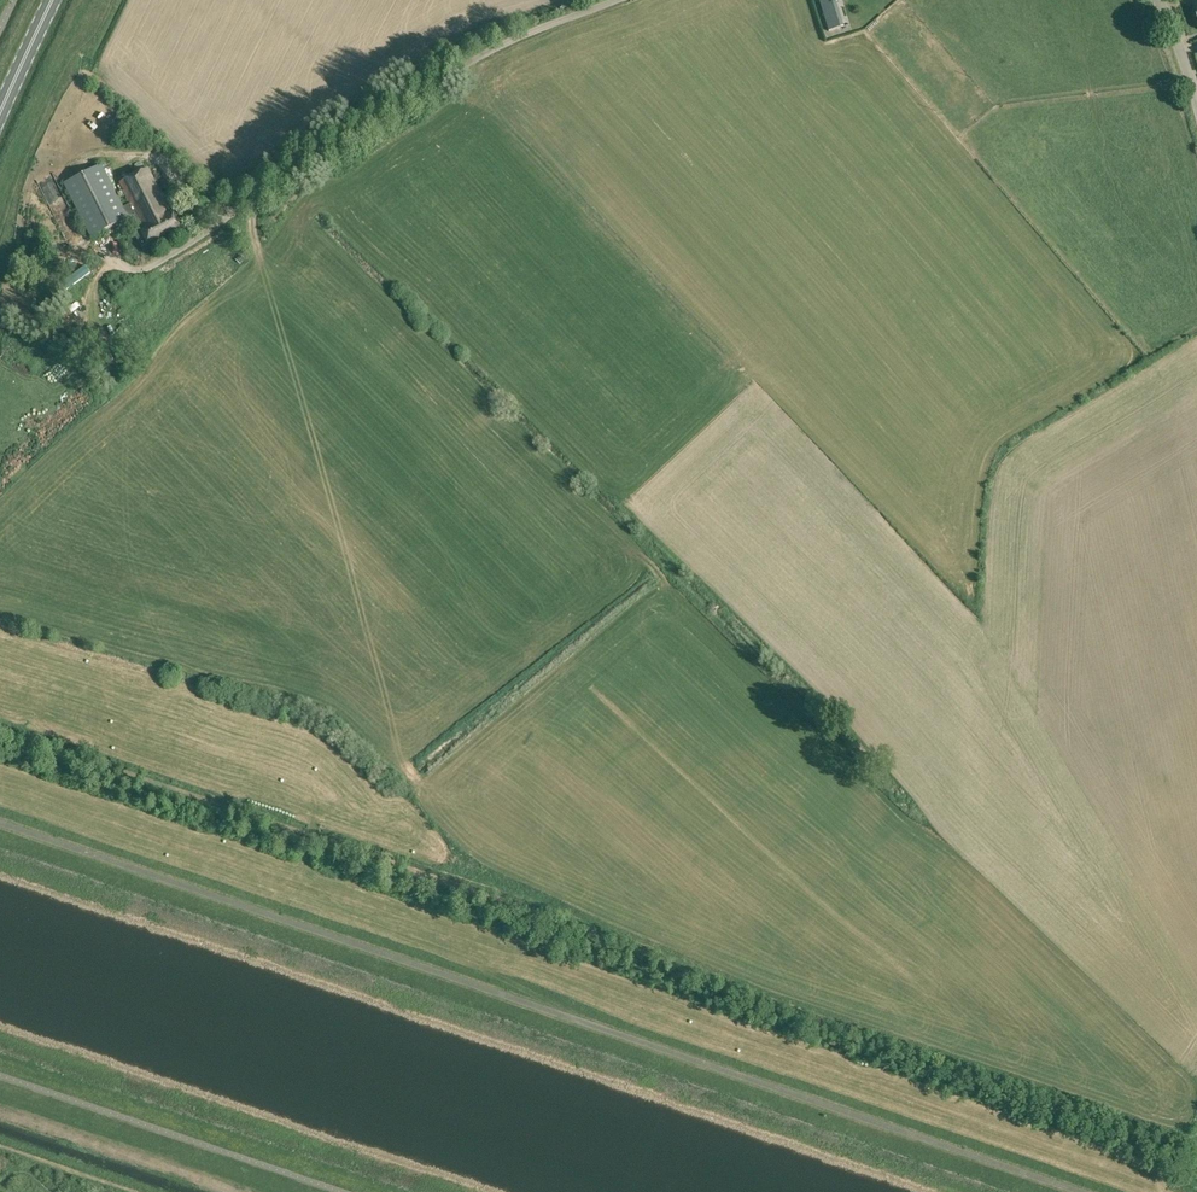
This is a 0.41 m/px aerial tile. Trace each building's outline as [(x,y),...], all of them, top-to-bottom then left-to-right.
[(824,20),(840,15),(836,2),(841,0),(818,0),(824,20)] [(130,203),(128,204),(123,207),(102,164),(63,183),(90,237),(134,215),(142,230),(135,233),(142,246),(182,226),(174,211),(171,213),(148,168),(120,182),(130,203)]
